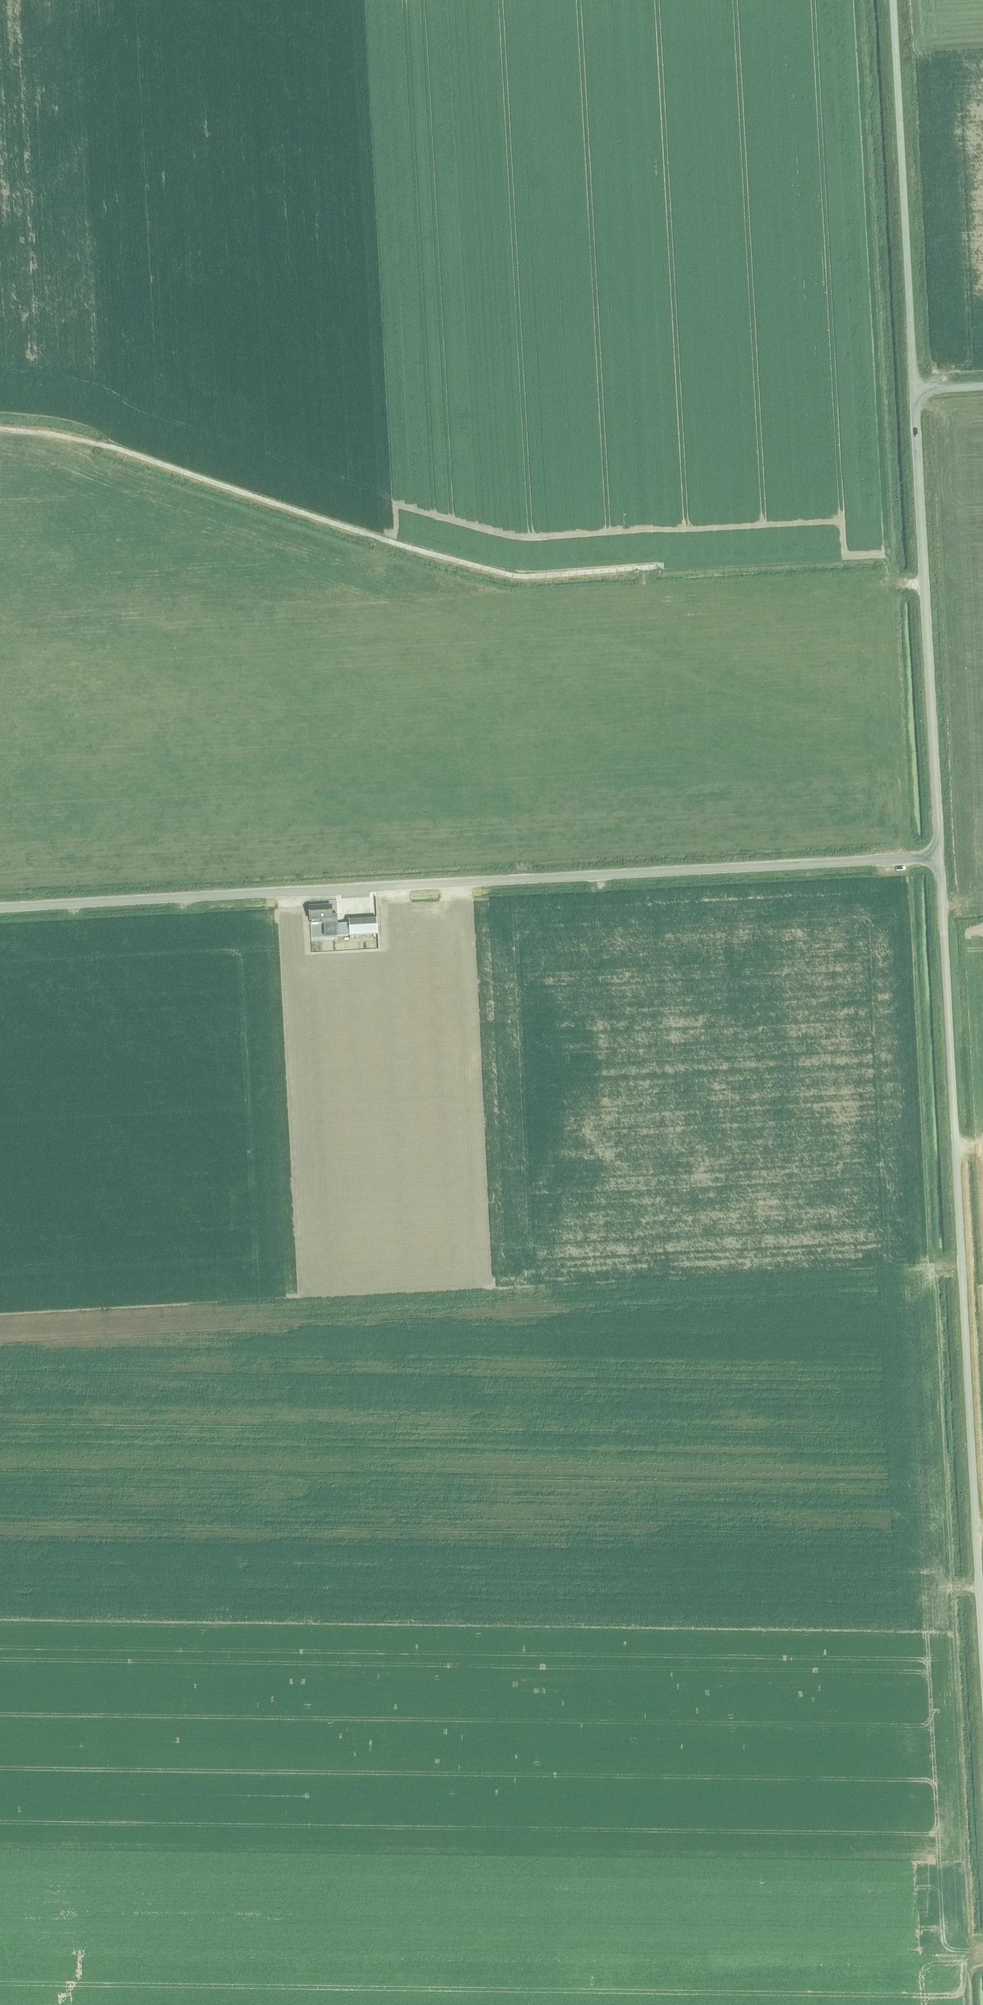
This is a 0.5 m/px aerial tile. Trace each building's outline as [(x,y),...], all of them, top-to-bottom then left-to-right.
[(332,906),(310,907),(310,920),(311,920),(312,924),(325,924),(325,937),(337,936),(350,936),(359,935),(378,934),(377,918),(349,920),(349,924),(338,924),(338,923),(338,922),(337,914),(332,915),(332,906)]
